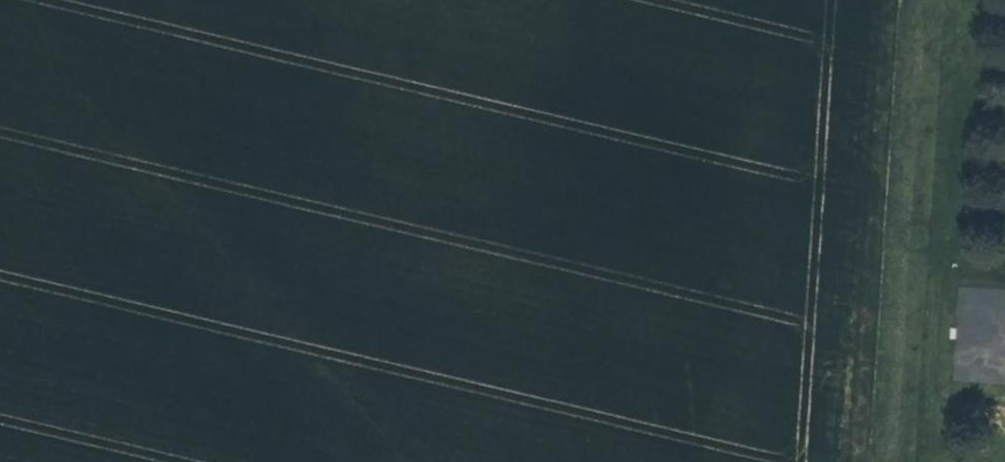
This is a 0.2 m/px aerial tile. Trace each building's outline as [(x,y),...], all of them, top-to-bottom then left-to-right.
[(957,288),(953,379),(1004,381),(1004,289),(957,288)]
